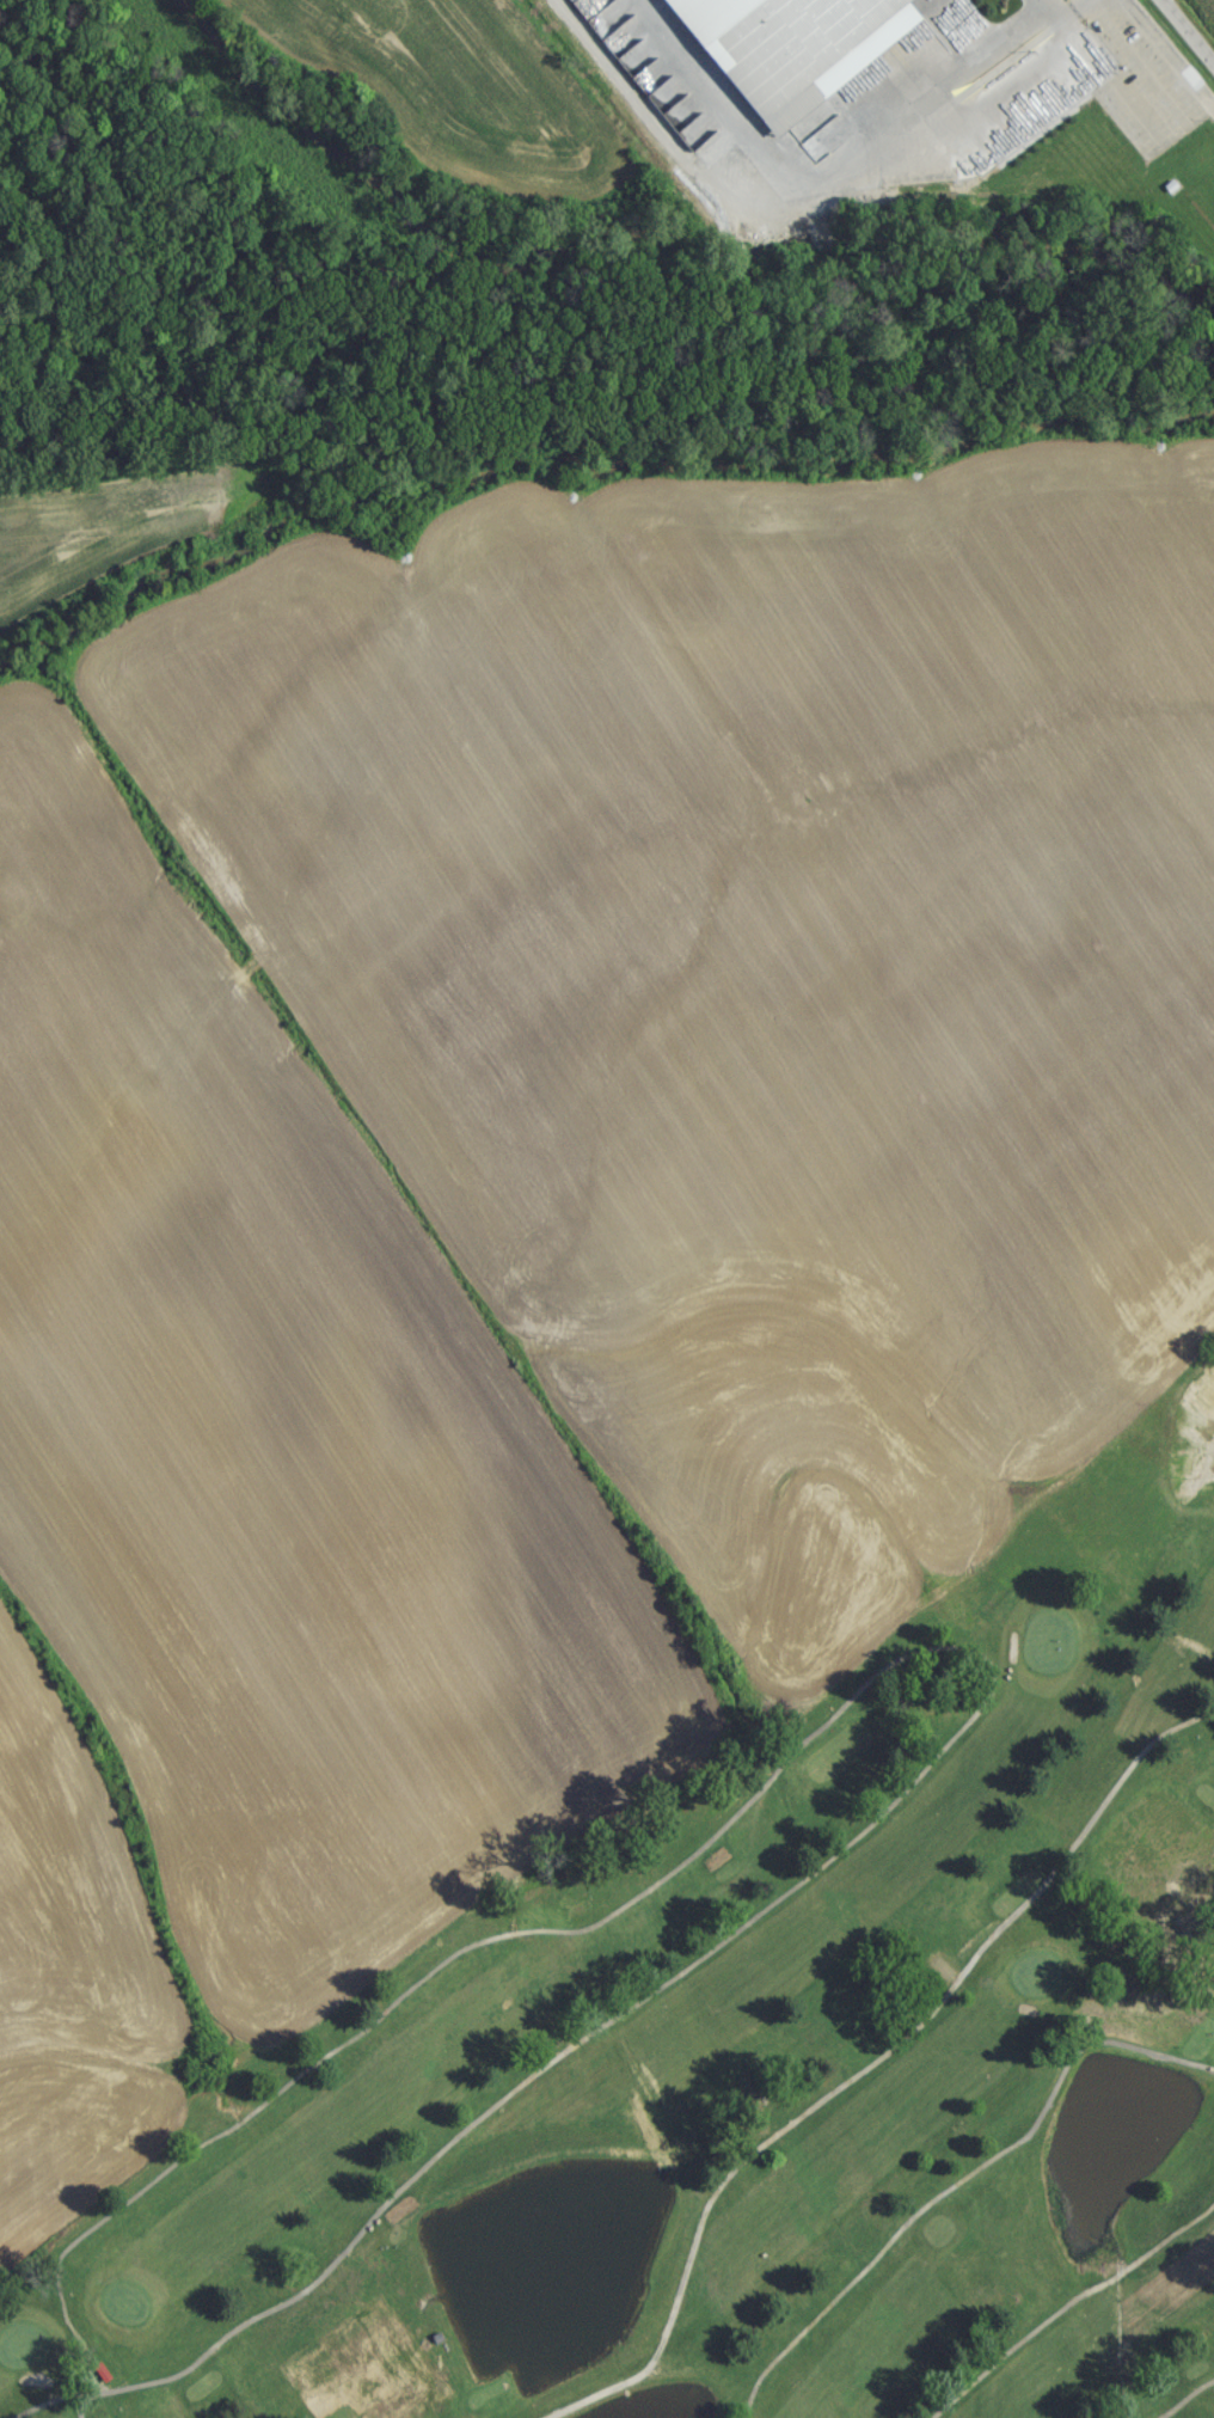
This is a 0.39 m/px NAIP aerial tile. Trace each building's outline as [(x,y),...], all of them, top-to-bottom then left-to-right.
[(428,2343),(437,2338),(441,2346),(433,2350),(428,2343)] [(102,2388),(90,2373),(98,2367),(110,2381),(102,2388)]
